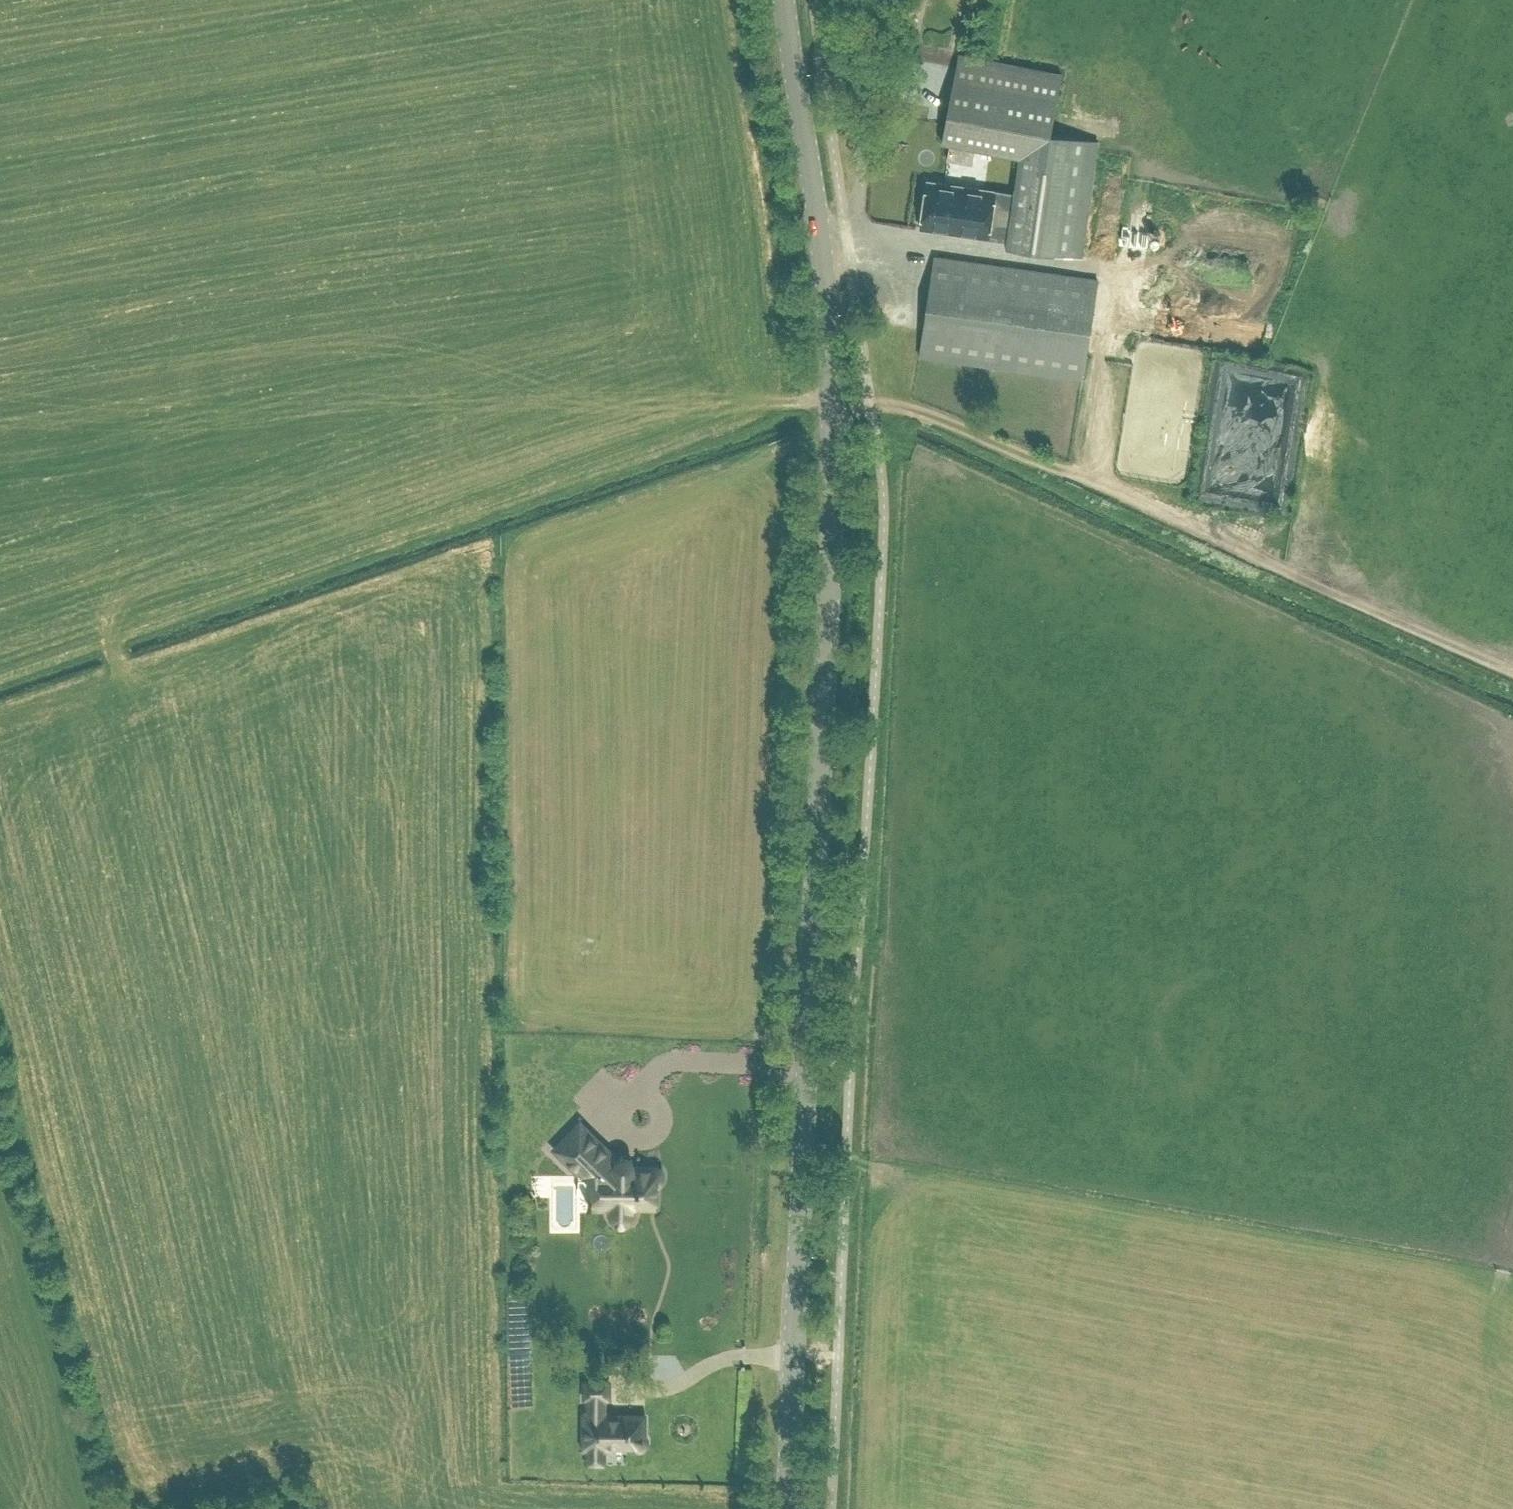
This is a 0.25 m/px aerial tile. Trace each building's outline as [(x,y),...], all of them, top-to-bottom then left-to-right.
[(1100,140),(1036,131),(1048,77),(962,63),(944,140),(1020,157),(1015,192),(927,179),(919,228),(1006,242),(1006,246),(1081,257),(1100,140)] [(1098,279),(936,255),(921,355),(1084,379),(1098,279)] [(633,1220),(633,1219),(634,1215),(655,1215),(655,1209),(656,1209),(656,1193),(658,1193),(659,1193),(660,1192),(662,1191),(662,1190),(663,1189),(663,1187),(663,1182),(663,1181),(663,1179),(662,1178),(661,1177),(660,1176),(659,1175),(657,1175),(634,1175),(634,1174),(634,1172),(633,1170),(633,1169),(632,1167),(630,1166),(629,1165),(627,1164),(625,1164),(624,1164),(622,1164),(620,1165),(619,1166),(617,1167),(581,1130),(554,1155),(583,1185),(592,1185),(592,1215),(609,1216),(609,1219),(609,1221),(610,1223),(610,1225),(612,1226),(613,1228),(614,1229),(616,1230),(618,1231),(620,1231),(622,1231),(624,1231),(626,1231),(627,1230),(629,1229),(630,1227),(632,1226),(633,1224),(633,1222),(633,1220)] [(605,1398),(589,1397),(589,1411),(584,1411),(583,1450),(609,1450),(609,1447),(633,1447),(636,1449),(641,1449),(645,1447),(647,1444),(647,1439),(645,1435),(645,1415),(610,1415),(610,1412),(605,1412),(605,1398)]
